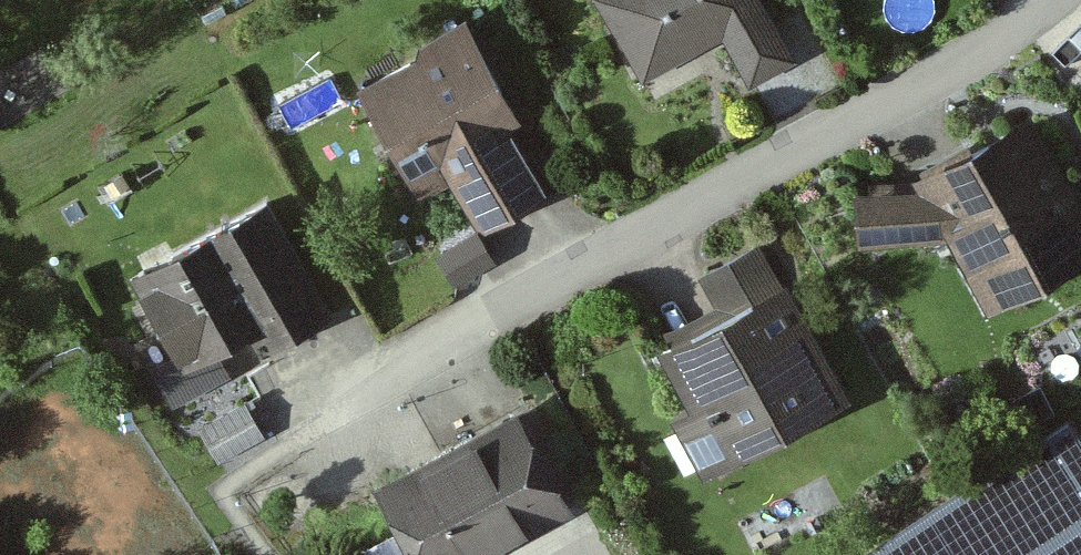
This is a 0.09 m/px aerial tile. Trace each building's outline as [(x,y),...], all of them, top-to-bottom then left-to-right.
[(795,54),(766,0),(606,0),(643,70),(723,28),(749,78),(795,54)] [(455,172),(480,220),(546,186),(506,111),(518,105),(467,9),(428,29),(424,41),(360,75),(422,190),(455,172)] [(985,307),(1080,256),(1080,195),(1031,101),(910,166),(916,177),(853,183),(859,241),(945,233),(985,307)] [(260,348),(332,309),(266,187),(128,261),(180,356),(209,340),(245,321),(260,348)] [(481,225),(439,245),(454,277),(496,256),(481,225)] [(672,417),(704,475),(855,392),(788,271),(656,343),(692,407),(672,417)] [(227,371),(209,340),(180,356),(158,369),(176,400),(227,371)] [(1041,380),(1014,392),(1028,421),(1054,408),(1041,380)] [(245,397),(197,426),(218,461),(266,432),(245,397)] [(516,403),(374,481),(415,554),(484,554),(573,506),(516,403)] [(1067,411),(849,554),(1080,554),(1080,432),(1067,411)] [(799,511),(808,528),(836,513),(819,480),(790,496),(799,511)]
